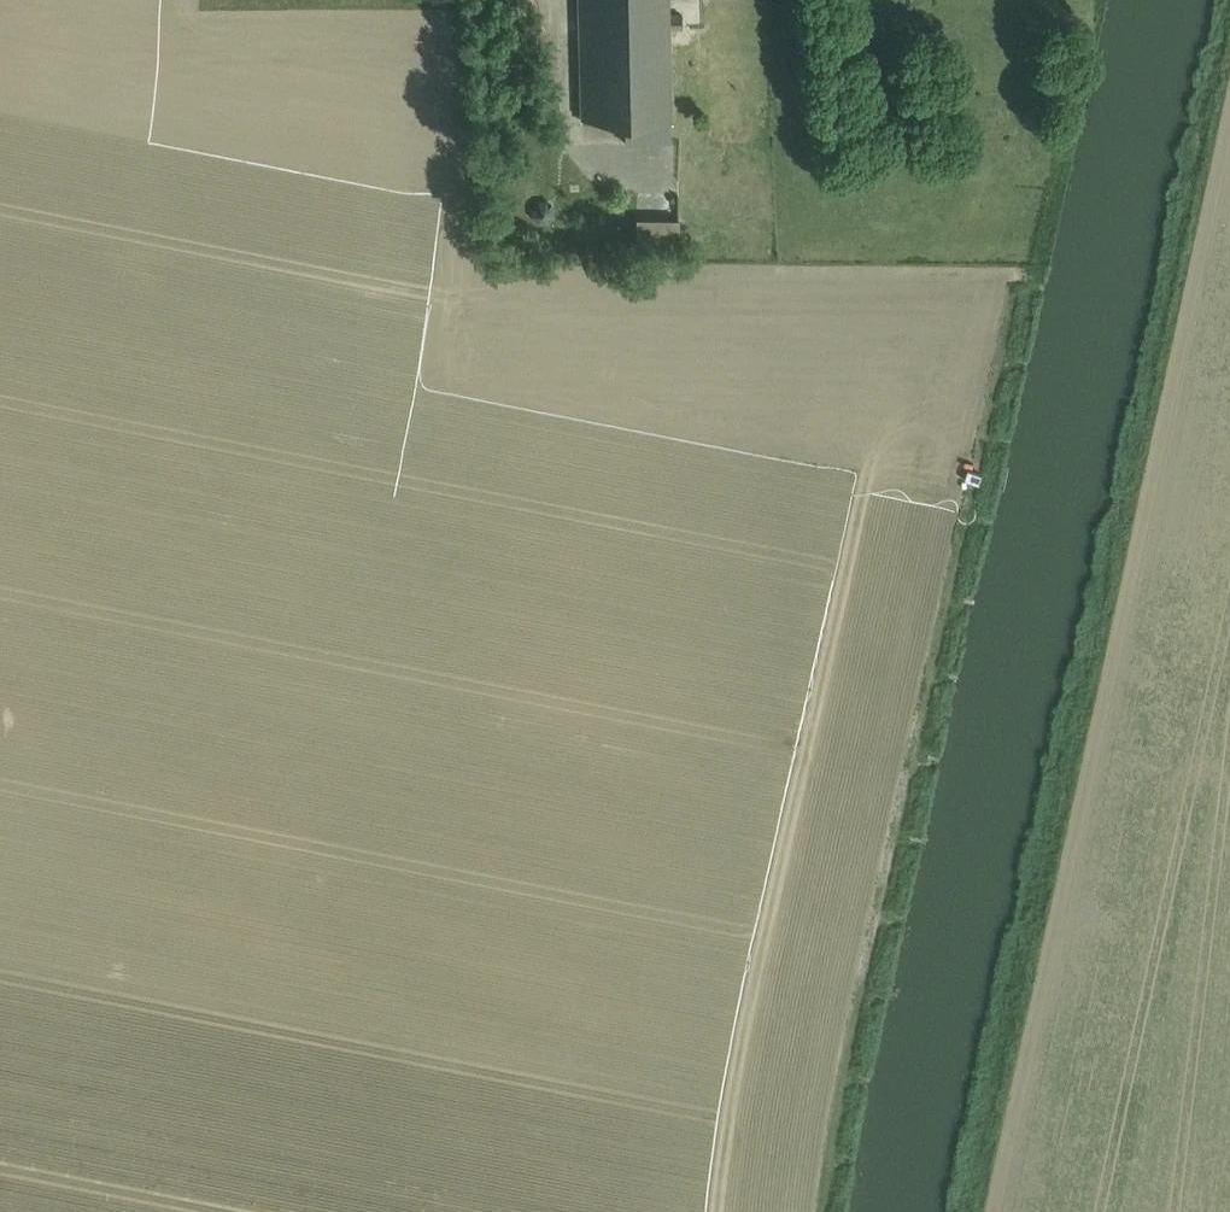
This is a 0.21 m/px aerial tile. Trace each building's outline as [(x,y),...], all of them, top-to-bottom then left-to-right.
[(627,116),(628,144),(673,143),(673,115),(674,115),(672,0),(579,0),(581,117),(627,116)] [(680,246),(680,222),(637,222),(637,246),(680,246)]
